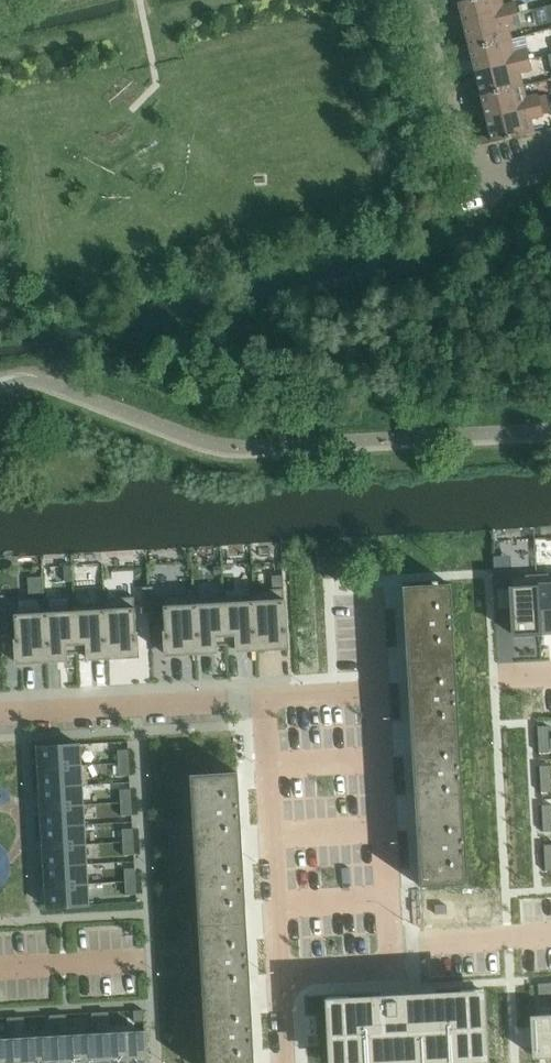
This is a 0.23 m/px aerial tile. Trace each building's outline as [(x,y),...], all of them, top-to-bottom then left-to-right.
[(453,4),(448,6),(450,15),(461,12),(465,27),(519,14),(516,3),(504,6),(502,0),(472,0),(453,4)] [(532,11),(535,27),(550,23),(550,6),(532,11)] [(457,44),(459,53),(512,40),(509,27),(521,24),(519,14),(465,27),(468,42),(457,44)] [(512,40),(459,53),(461,61),(472,58),(476,73),(530,60),(527,50),(515,53),(512,40)] [(469,91),(471,99),(523,86),(520,74),(532,70),(530,60),(476,73),(479,88),(469,91)] [(523,86),(471,99),(473,107),(483,104),(487,119),(541,106),(539,96),(526,99),(523,86)] [(541,106),(487,119),(491,134),(480,137),(482,146),(534,133),(531,120),(544,117),(541,106)] [(537,575),(541,634),(550,634),(550,574),(537,575)] [(510,587),(495,588),(496,612),(510,611),(512,611),(513,636),(541,634),(537,575),(510,577),(510,587)] [(283,576),(272,576),(273,589),(284,589),(283,576)] [(432,582),(432,586),(403,587),(420,887),(467,884),(450,585),(438,585),(437,581),(432,582)] [(154,587),(143,588),(144,601),(154,600),(154,587)] [(273,589),(255,591),(258,650),(287,648),(284,589),(273,589)] [(253,596),(224,598),(226,646),(237,645),(238,651),(258,650),(255,591),(252,591),(253,596)] [(192,594),(163,596),(166,655),(195,654),(192,594)] [(194,594),(192,594),(195,654),(216,653),(215,647),(226,646),(224,598),(195,600),(194,594)] [(135,598),(106,599),(109,659),(138,657),(135,598)] [(104,605),(74,606),(77,654),(88,654),(89,660),(109,659),(106,599),(103,599),(104,605)] [(154,600),(144,601),(144,614),(155,614),(154,600)] [(74,612),(43,613),(46,662),(67,661),(67,655),(77,654),(74,606),(73,606),(74,612)] [(43,613),(14,615),(17,664),(46,662),(43,613)] [(549,726),(538,727),(538,740),(549,739),(549,726)] [(549,739),(538,740),(539,753),(550,753),(549,739)] [(79,745),(38,747),(39,767),(81,765),(79,745)] [(129,750),(118,751),(118,764),(129,763),(129,750)] [(129,763),(118,764),(119,777),(130,777),(129,763)] [(81,765),(39,767),(41,787),(82,785),(81,765)] [(540,767),(540,780),(550,779),(550,770),(550,766),(540,767)] [(238,773),(191,776),(207,1062),(254,1062),(238,773)] [(540,780),(541,793),(550,792),(550,779),(540,780)] [(82,785),(41,787),(42,807),(83,805),(82,785)] [(131,790),(120,790),(121,804),(132,803),(131,790)] [(132,803),(121,804),(121,817),(132,816),(132,803)] [(83,805),(42,807),(43,827),(84,825),(83,805)] [(542,806),(543,819),(550,819),(550,806),(542,806)] [(543,819),(543,832),(550,832),(550,819),(543,819)] [(84,825),(43,827),(44,847),(85,845),(84,825)] [(133,829),(122,830),(123,843),(134,842),(133,829)] [(134,842),(123,843),(124,856),(135,856),(134,842)] [(85,845),(44,847),(45,867),(86,865),(85,845)] [(86,865),(45,867),(46,887),(87,885),(86,865)] [(135,869),(124,869),(125,883),(136,882),(135,869)] [(136,882),(125,883),(126,896),(137,895),(136,882)] [(87,885),(46,887),(47,907),(88,905),(87,885)] [(434,903),(435,908),(435,917),(449,917),(448,903),(434,903)] [(538,984),(539,995),(550,995),(550,984),(538,984)] [(328,1007),(331,1062),(335,1062),(353,1061),(353,1062),(384,1062),(384,1061),(406,1060),(406,1062),(433,1062),(487,1060),(483,992),(430,995),(430,999),(381,1002),(381,998),(349,999),(350,1006),(328,1007)] [(144,1011),(134,1011),(134,1022),(144,1022),(144,1011)] [(100,1013),(92,1014),(93,1028),(101,1027),(100,1013)] [(109,1013),(100,1013),(101,1027),(109,1027),(109,1013)] [(67,1015),(58,1016),(59,1030),(67,1029),(67,1015)] [(532,1016),(534,1057),(550,1057),(550,1015),(532,1016)] [(58,1016),(50,1016),(51,1030),(59,1030),(58,1016)] [(16,1018),(8,1019),(8,1032),(17,1032),(16,1018)] [(24,1018),(16,1018),(17,1032),(25,1031),(24,1018)] [(101,1027),(93,1028),(93,1034),(93,1036),(102,1035),(110,1035),(110,1033),(109,1027),(101,1027)] [(59,1030),(51,1030),(51,1036),(51,1038),(60,1038),(68,1037),(68,1035),(67,1029),(59,1030)] [(17,1032),(8,1032),(9,1039),(9,1040),(17,1040),(26,1039),(26,1038),(25,1031),(17,1032)] [(102,1035),(104,1062),(147,1062),(145,1033),(135,1033),(110,1035),(102,1035)] [(60,1038),(61,1062),(104,1062),(102,1035),(93,1036),(68,1037),(60,1038)] [(17,1040),(19,1062),(61,1062),(60,1038),(51,1038),(26,1039),(17,1040)] [(17,1040),(9,1040),(0,1041),(0,1062),(19,1062),(17,1040)]
